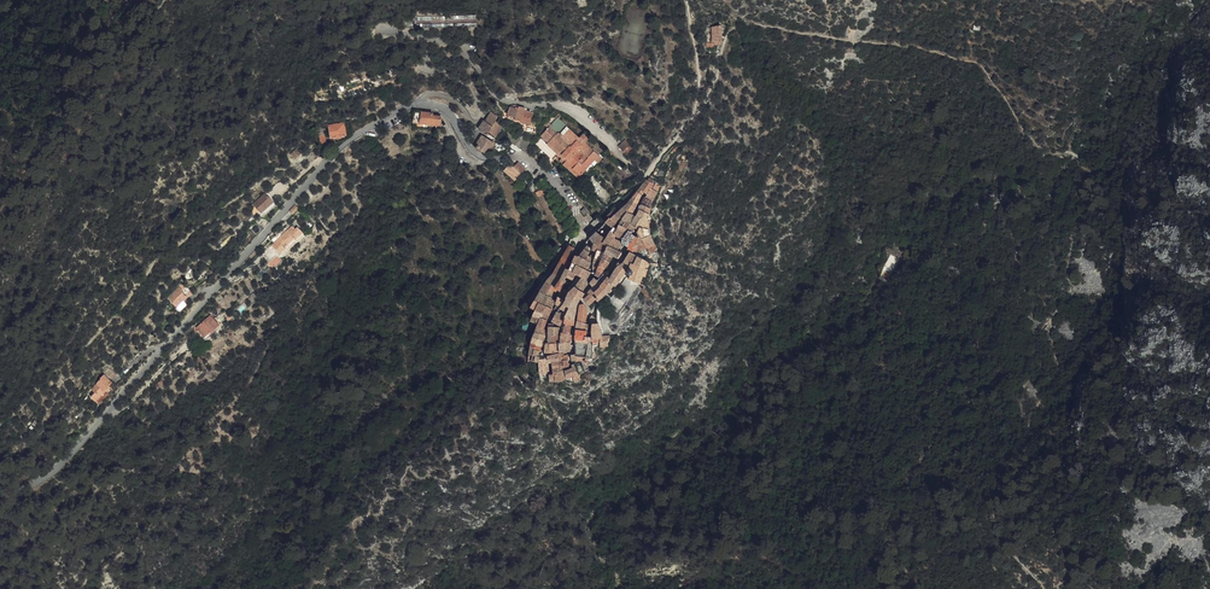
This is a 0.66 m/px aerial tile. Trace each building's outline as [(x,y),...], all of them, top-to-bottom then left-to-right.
[(723,40),(724,26),(715,26),(715,41),(711,41),(711,47),(715,47),(715,44),(718,44),(718,40),(723,40)] [(361,88),(359,80),(341,85),(343,91),(352,88),(352,90),(361,88)] [(528,112),(528,110),(522,108),(521,112),(517,111),(515,117),(518,118),(517,122),(523,124),(527,113),(528,112)] [(515,117),(517,111),(512,109),(508,121),(516,124),(517,122),(518,118),(515,117)] [(415,123),(440,126),(441,118),(433,117),(434,114),(416,113),(415,123)] [(535,116),(527,113),(523,124),(531,128),(535,116)] [(490,137),(498,126),(500,123),(491,117),(487,124),(485,123),(483,128),(480,132),(488,139),(490,137)] [(346,136),(344,123),(329,125),(331,138),(346,136)] [(551,152),(567,167),(571,171),(568,174),(580,186),(598,168),(602,171),(606,167),(590,152),(595,146),(588,140),(583,145),(560,125),(546,140),(554,149),(551,152)] [(490,137),(497,140),(503,130),(498,126),(490,137)] [(524,129),(522,135),(536,141),(538,134),(524,129)] [(321,133),(319,132),(317,136),(321,149),(326,147),(321,133)] [(480,147),(477,152),(486,156),(487,153),(491,155),(493,152),(491,151),(489,150),(492,146),(482,140),(478,146),(480,147)] [(623,153),(629,146),(625,141),(617,148),(623,153)] [(507,156),(508,153),(493,146),(491,151),(493,152),(491,155),(492,156),(507,156)] [(635,151),(629,146),(623,153),(628,158),(635,151)] [(291,155),(296,158),(300,154),(296,150),(291,155)] [(518,182),(525,173),(519,167),(515,172),(511,168),(507,172),(518,182)] [(518,182),(507,172),(504,175),(514,185),(518,182)] [(647,202),(651,196),(654,192),(647,187),(640,195),(644,199),(647,202)] [(262,203),(267,197),(264,194),(252,205),(254,207),(253,209),(255,211),(255,210),(262,203)] [(645,206),(652,209),(658,199),(651,196),(647,202),(645,206)] [(272,204),(267,197),(262,203),(255,210),(260,214),(271,205),(272,204)] [(639,207),(642,201),(638,198),(633,203),(639,207)] [(632,212),(635,214),(639,207),(633,203),(629,209),(632,212)] [(275,208),(271,205),(260,214),(259,215),(263,219),(275,208)] [(299,209),(295,206),(290,211),(294,214),(299,209)] [(642,211),(650,217),(652,209),(645,206),(644,206),(642,209),(642,211)] [(622,215),(627,218),(632,212),(629,209),(622,215)] [(639,233),(649,237),(650,227),(648,226),(650,217),(642,211),(639,216),(636,222),(636,223),(636,226),(639,225),(637,230),(638,231),(639,232),(639,233)] [(624,221),(625,221),(627,218),(622,215),(620,217),(615,213),(609,221),(611,223),(615,227),(611,231),(613,232),(614,233),(615,234),(616,233),(615,232),(620,227),(623,220),(624,221)] [(634,225),(634,222),(633,222),(633,221),(631,221),(627,218),(625,221),(622,225),(628,228),(632,230),(632,228),(633,226),(634,225)] [(257,235),(263,228),(256,222),(250,229),(257,235)] [(615,227),(611,223),(606,227),(611,231),(615,227)] [(635,238),(636,235),(635,233),(634,232),(635,231),(632,230),(628,228),(622,225),(619,230),(618,234),(617,236),(620,237),(622,239),(631,243),(632,240),(634,237),(635,238)] [(291,229),(272,247),(280,255),(286,249),(282,245),(285,242),(287,245),(294,239),(296,241),(297,239),(303,234),(298,228),(294,232),(291,229)] [(642,246),(650,241),(649,237),(639,233),(639,235),(638,236),(637,239),(639,242),(640,243),(642,246)] [(615,244),(617,240),(612,236),(609,241),(607,243),(613,246),(615,244)] [(624,250),(625,250),(628,247),(629,246),(631,243),(622,239),(620,237),(619,241),(622,243),(623,244),(623,247),(623,248),(623,249),(623,250),(624,250)] [(592,247),(599,240),(596,238),(589,244),(592,247)] [(285,242),(282,245),(286,249),(288,252),(299,241),(297,239),(296,241),(294,239),(287,245),(285,242)] [(593,249),(598,253),(601,247),(603,242),(599,240),(592,247),(593,249)] [(632,247),(635,242),(632,240),(631,243),(629,246),(628,247),(625,250),(627,252),(628,251),(631,247),(632,247)] [(633,259),(637,249),(635,244),(635,243),(636,242),(635,242),(632,247),(631,247),(628,251),(627,252),(628,252),(629,252),(629,254),(628,255),(629,256),(630,256),(630,257),(633,259)] [(609,252),(613,246),(607,243),(603,248),(609,252)] [(615,261),(618,256),(621,251),(619,250),(621,247),(615,244),(613,246),(609,252),(606,256),(615,261)] [(598,253),(606,256),(609,252),(603,248),(601,247),(598,253)] [(646,255),(643,251),(641,253),(638,253),(637,249),(633,259),(641,263),(646,255)] [(547,285),(550,287),(555,291),(560,284),(566,274),(567,271),(569,265),(572,258),(574,254),(569,251),(554,277),(550,281),(547,285)] [(580,262),(579,262),(575,272),(585,277),(586,275),(587,274),(590,267),(589,266),(591,263),(590,262),(588,261),(590,258),(588,257),(589,253),(587,252),(584,255),(587,257),(584,261),(583,264),(580,262)] [(604,260),(606,256),(598,253),(596,258),(594,263),(598,265),(601,266),(604,260)] [(278,255),(272,259),(275,265),(282,261),(278,255)] [(645,265),(650,260),(646,255),(641,263),(645,265)] [(612,263),(615,261),(606,256),(604,260),(601,266),(608,270),(609,268),(612,263)] [(649,268),(648,267),(648,266),(645,265),(641,263),(633,259),(630,257),(625,266),(623,268),(626,270),(630,272),(629,276),(643,282),(648,270),(649,269),(649,268)] [(574,261),(568,275),(562,287),(560,292),(566,296),(568,293),(566,293),(574,277),(573,276),(575,272),(579,262),(577,262),(574,261)] [(597,274),(601,266),(598,265),(594,263),(593,266),(592,273),(597,274)] [(619,280),(626,270),(623,268),(625,266),(623,265),(622,264),(618,270),(619,272),(615,276),(609,281),(611,283),(609,286),(611,287),(619,280)] [(605,272),(608,270),(601,266),(597,274),(595,278),(595,280),(599,281),(602,276),(605,272)] [(580,285),(586,288),(585,285),(590,278),(586,275),(585,277),(575,272),(573,276),(574,277),(576,278),(574,282),(580,285)] [(560,284),(555,291),(555,292),(556,293),(556,294),(557,294),(559,295),(559,293),(560,292),(562,287),(568,275),(567,274),(566,274),(560,284)] [(569,289),(570,290),(574,282),(576,278),(574,277),(566,293),(568,293),(569,289)] [(599,288),(607,280),(605,279),(600,283),(597,286),(599,288)] [(608,290),(611,287),(609,286),(611,283),(609,281),(607,280),(599,288),(600,289),(604,294),(608,290)] [(570,290),(575,293),(580,285),(574,282),(570,290)] [(592,291),(597,286),(593,283),(590,287),(589,288),(592,291)] [(542,293),(540,297),(544,299),(550,287),(547,285),(546,287),(542,293)] [(575,293),(581,296),(584,292),(586,290),(586,288),(580,285),(575,293)] [(177,302),(186,299),(187,298),(183,294),(185,292),(179,286),(166,299),(172,305),(177,302)] [(600,289),(599,288),(597,286),(592,291),(595,294),(600,289)] [(550,287),(544,299),(549,301),(555,291),(550,287)] [(569,298),(571,300),(575,293),(570,290),(569,289),(568,293),(566,296),(569,298)] [(595,303),(604,294),(600,289),(595,294),(590,299),(595,303)] [(590,299),(595,294),(592,291),(586,298),(587,299),(589,300),(590,299)] [(559,293),(559,295),(558,298),(557,301),(562,303),(565,304),(568,299),(569,298),(566,296),(560,292),(559,293)] [(577,303),(581,297),(581,296),(575,293),(571,300),(577,303)] [(535,305),(530,312),(535,315),(547,320),(550,314),(551,311),(554,304),(551,303),(549,301),(544,299),(540,297),(535,305)] [(573,308),(576,309),(577,306),(578,305),(583,299),(582,298),(581,297),(577,303),(573,308)] [(571,307),(573,308),(577,303),(571,300),(569,298),(568,299),(565,304),(571,307)] [(184,301),(186,299),(177,302),(172,305),(179,312),(187,304),(184,301)] [(582,304),(588,310),(595,303),(590,299),(589,300),(587,299),(582,304)] [(568,314),(569,312),(571,307),(565,304),(562,303),(560,310),(568,314)] [(555,316),(565,321),(567,317),(568,314),(560,310),(558,310),(555,316)] [(537,328),(534,336),(543,339),(545,334),(542,333),(543,330),(544,328),(545,326),(547,320),(535,315),(530,325),(537,328)] [(555,316),(550,325),(561,332),(565,321),(555,316)] [(210,317),(197,328),(205,337),(218,326),(210,317)] [(565,321),(561,332),(560,334),(564,335),(565,333),(566,334),(567,334),(568,333),(568,332),(570,330),(572,330),(573,324),(574,320),(567,317),(565,321)] [(578,317),(576,325),(583,327),(584,324),(585,319),(578,317)] [(575,334),(585,337),(586,328),(583,327),(576,325),(575,334)] [(590,335),(599,335),(597,326),(591,327),(590,335)] [(548,328),(547,340),(559,340),(560,340),(561,337),(560,337),(558,337),(558,332),(553,331),(552,328),(548,328)] [(560,340),(559,340),(558,347),(569,347),(570,339),(572,338),(572,337),(572,335),(572,334),(571,334),(570,334),(568,336),(568,337),(563,337),(561,337),(560,340)] [(574,352),(583,354),(585,337),(575,334),(574,343),(574,352)] [(532,341),(527,361),(528,362),(534,364),(535,360),(536,359),(538,355),(540,351),(541,350),(542,345),(543,342),(543,339),(534,336),(532,341)] [(608,342),(608,339),(599,339),(599,342),(598,350),(606,349),(606,345),(607,345),(607,342),(608,342)] [(558,347),(548,347),(548,350),(548,356),(550,356),(557,356),(558,347)] [(569,347),(558,347),(557,356),(569,355),(569,347)] [(580,360),(583,360),(583,354),(574,352),(574,358),(574,359),(580,360)] [(550,365),(562,364),(562,359),(561,358),(555,357),(549,359),(550,365)] [(536,365),(537,365),(537,367),(541,367),(542,374),(547,373),(546,368),(546,367),(544,362),(541,362),(538,362),(537,364),(536,365)] [(577,381),(576,378),(572,368),(570,369),(571,371),(569,372),(573,383),(577,382),(577,381)] [(557,383),(562,383),(562,382),(566,381),(563,373),(564,373),(563,370),(561,370),(551,371),(552,376),(552,378),(553,378),(553,384),(557,383)] [(572,385),(573,383),(569,372),(564,373),(563,373),(566,381),(562,382),(562,383),(563,384),(569,385),(572,385)] [(102,382),(109,386),(112,384),(103,376),(99,380),(92,397),(93,398),(99,387),(102,382)] [(103,393),(109,386),(102,382),(99,387),(93,398),(91,401),(94,404),(104,395),(103,393)]
